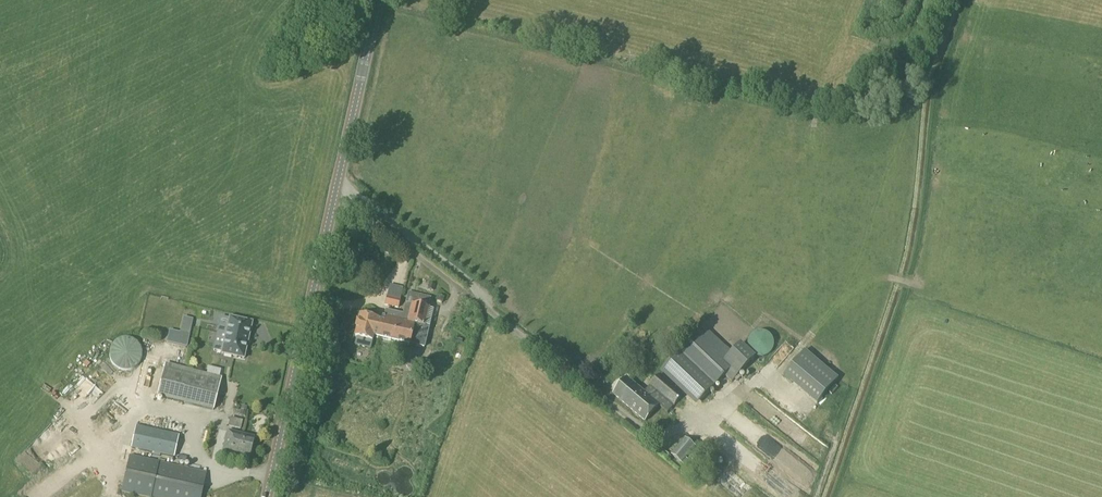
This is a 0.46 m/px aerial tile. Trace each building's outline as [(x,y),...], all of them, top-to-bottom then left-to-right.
[(393,277),(391,285),(405,287),(407,279),(393,277)] [(413,279),(414,287),(421,287),(421,278),(413,279)] [(398,309),(401,294),(389,291),(387,297),(386,297),(384,306),(398,309)] [(436,303),(442,305),(444,299),(438,297),(436,303)] [(447,311),(445,310),(442,316),(452,320),(461,302),(453,299),(447,311)] [(381,322),(377,338),(409,345),(409,344),(424,348),(428,327),(424,326),(428,309),(411,305),(406,304),(403,315),(386,311),(385,317),(382,316),(381,322)] [(381,322),(376,320),(377,320),(360,316),(358,323),(356,323),(355,329),(356,330),(354,337),(371,341),(372,337),(377,338),(381,322)] [(244,360),(253,323),(229,317),(229,319),(220,317),(213,351),(221,353),(221,355),(244,360)] [(732,353),(703,326),(660,373),(696,406),(708,393),(710,395),(713,392),(712,391),(725,377),(731,383),(734,380),(737,382),(740,378),(738,376),(755,358),(740,344),(732,353)] [(761,358),(764,358),(766,357),(768,356),(770,355),(771,353),(772,351),(773,349),(774,346),(774,344),(773,342),(773,340),(772,338),(770,336),(768,334),(766,333),(764,332),(762,332),(759,332),(757,333),(755,333),(753,335),(751,336),(750,338),(748,340),(748,343),(748,345),(748,347),(748,350),(749,352),(751,354),(752,355),(754,357),(757,357),(759,358),(761,358)] [(125,371),(128,371),(130,370),(133,369),(135,368),(137,366),(139,364),(140,361),(141,359),(142,356),(142,353),(141,350),(140,348),(139,345),(137,343),(135,342),(132,340),(130,339),(127,339),(125,339),(122,339),(119,340),(117,341),(115,343),(113,345),(111,347),(110,349),(109,352),(109,355),(109,358),(110,360),(111,363),(113,365),(115,367),(117,369),(119,370),(122,371),(125,371)] [(773,361),(781,367),(799,348),(791,341),(773,361)] [(817,405),(838,379),(805,351),(783,377),(817,405)] [(214,410),(222,379),(166,365),(158,397),(214,410)] [(219,378),(221,370),(208,367),(206,375),(219,378)] [(683,395),(660,375),(644,393),(627,379),(613,395),(645,422),(654,412),(662,420),(683,395)] [(243,422),(230,419),(228,427),(240,430),(243,422)] [(179,436),(136,427),(131,449),(174,458),(179,436)] [(803,438),(805,431),(797,429),(795,436),(803,438)] [(254,438),(228,432),(222,453),(249,459),(254,438)] [(681,464),(695,447),(685,439),(671,456),(681,464)] [(825,443),(817,448),(822,456),(830,451),(825,443)] [(206,473),(129,456),(121,493),(141,496),(201,496),(206,473)] [(98,495),(105,491),(100,482),(92,486),(98,495)]
